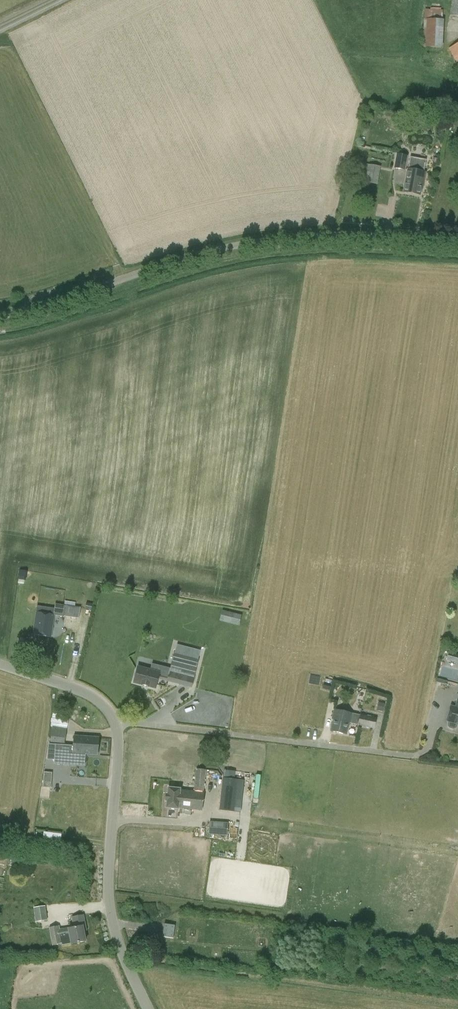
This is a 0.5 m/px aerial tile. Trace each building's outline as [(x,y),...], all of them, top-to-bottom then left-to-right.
[(444,20),(442,20),(443,10),(441,10),(441,4),(432,3),(432,8),(430,8),(430,10),(424,9),(423,47),(443,48),(444,20)] [(449,49),(457,65),(457,43),(449,49)] [(394,168),(405,170),(408,156),(396,154),(394,168)] [(410,157),(404,192),(420,195),(422,183),(423,184),(425,172),(424,172),(426,159),(410,157)] [(363,182),(372,184),(375,166),(366,164),(363,182)] [(51,637),(54,615),(79,619),(81,607),(56,604),(55,609),(37,607),(33,635),(51,637)] [(449,651),(447,660),(457,663),(457,654),(449,651)] [(138,665),(133,683),(156,690),(159,677),(167,679),(167,681),(192,687),(200,659),(174,652),(170,668),(152,663),(150,669),(138,665)] [(457,725),(457,695),(455,706),(451,705),(446,722),(448,722),(447,724),(447,726),(449,728),(454,729),(456,728),(457,726),(457,725)] [(347,735),(349,723),(374,729),(377,717),(360,713),(360,715),(352,713),(352,714),(334,710),(332,719),(333,720),(331,731),(347,735)] [(52,714),(51,727),(52,727),(51,742),(56,743),(54,759),(62,760),(68,720),(67,720),(68,715),(52,714)] [(74,737),(73,754),(98,755),(99,738),(74,737)] [(194,791),(179,790),(169,789),(169,796),(161,795),(160,806),(167,806),(167,807),(202,811),(206,770),(196,769),(194,791)] [(223,778),(219,810),(234,812),(235,808),(241,809),(244,780),(223,778)] [(228,823),(209,821),(208,834),(227,836),(228,823)] [(44,832),(44,839),(62,840),(62,832),(44,832)] [(47,920),(45,906),(34,907),(36,922),(47,920)] [(62,946),(71,944),(85,941),(83,928),(86,928),(83,915),(72,917),(74,928),(69,929),(68,927),(60,929),(59,926),(49,927),(52,945),(61,944),(62,946)] [(173,938),(175,926),(164,924),(163,937),(173,938)]
